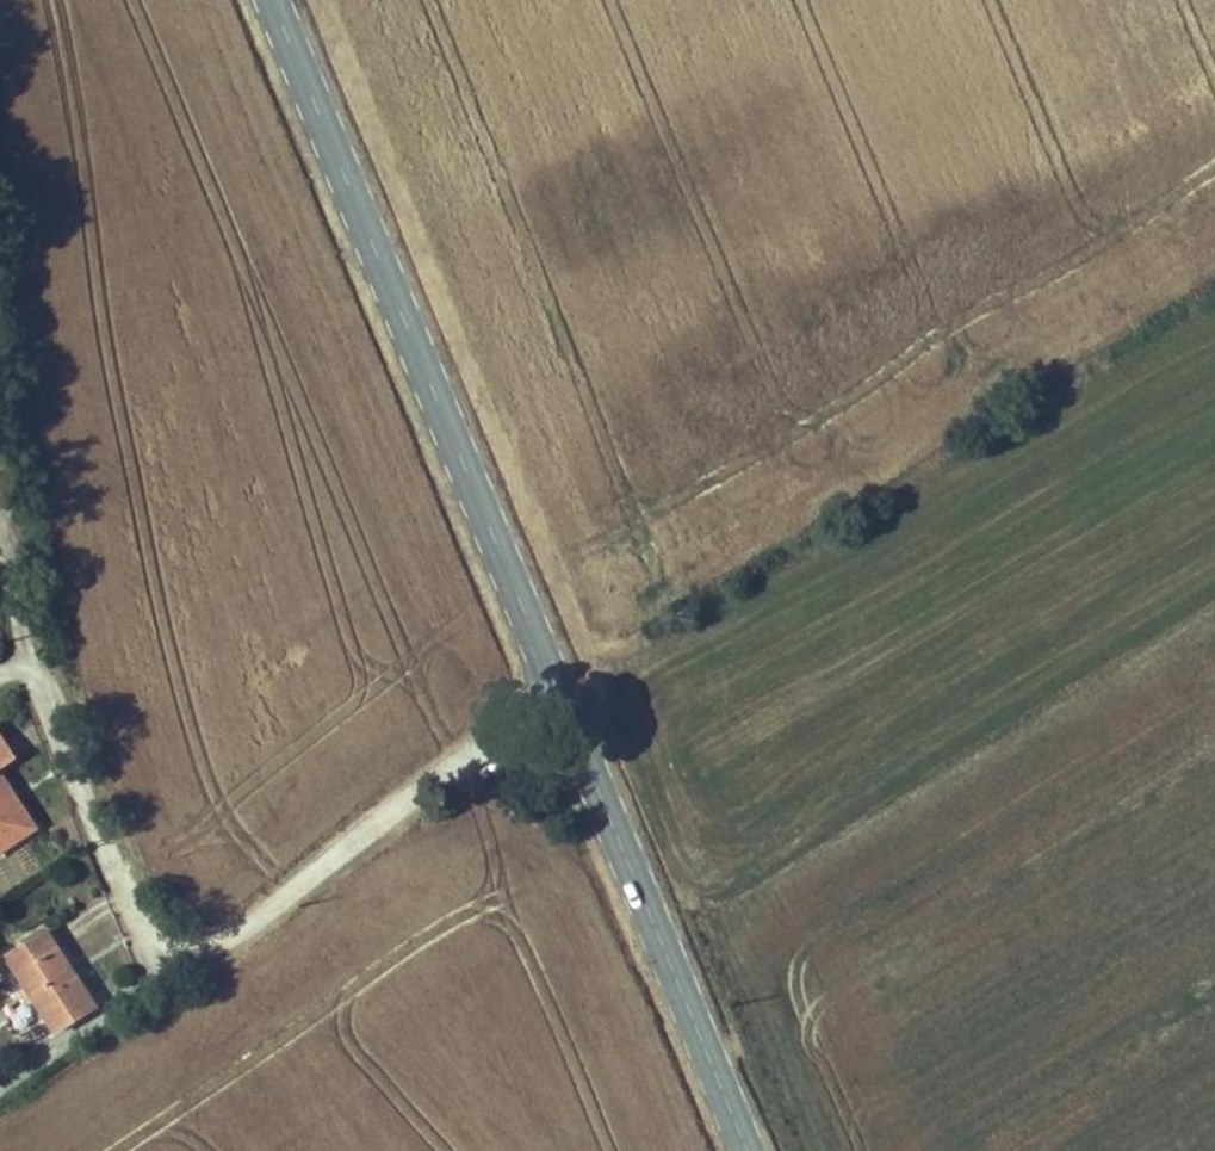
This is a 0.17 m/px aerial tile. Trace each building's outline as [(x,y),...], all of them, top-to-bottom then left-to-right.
[(6,880),(48,845),(7,795),(23,783),(9,765),(0,772),(0,872),(6,880)] [(64,1047),(98,1025),(71,986),(74,983),(52,948),(13,974),(64,1047)]
